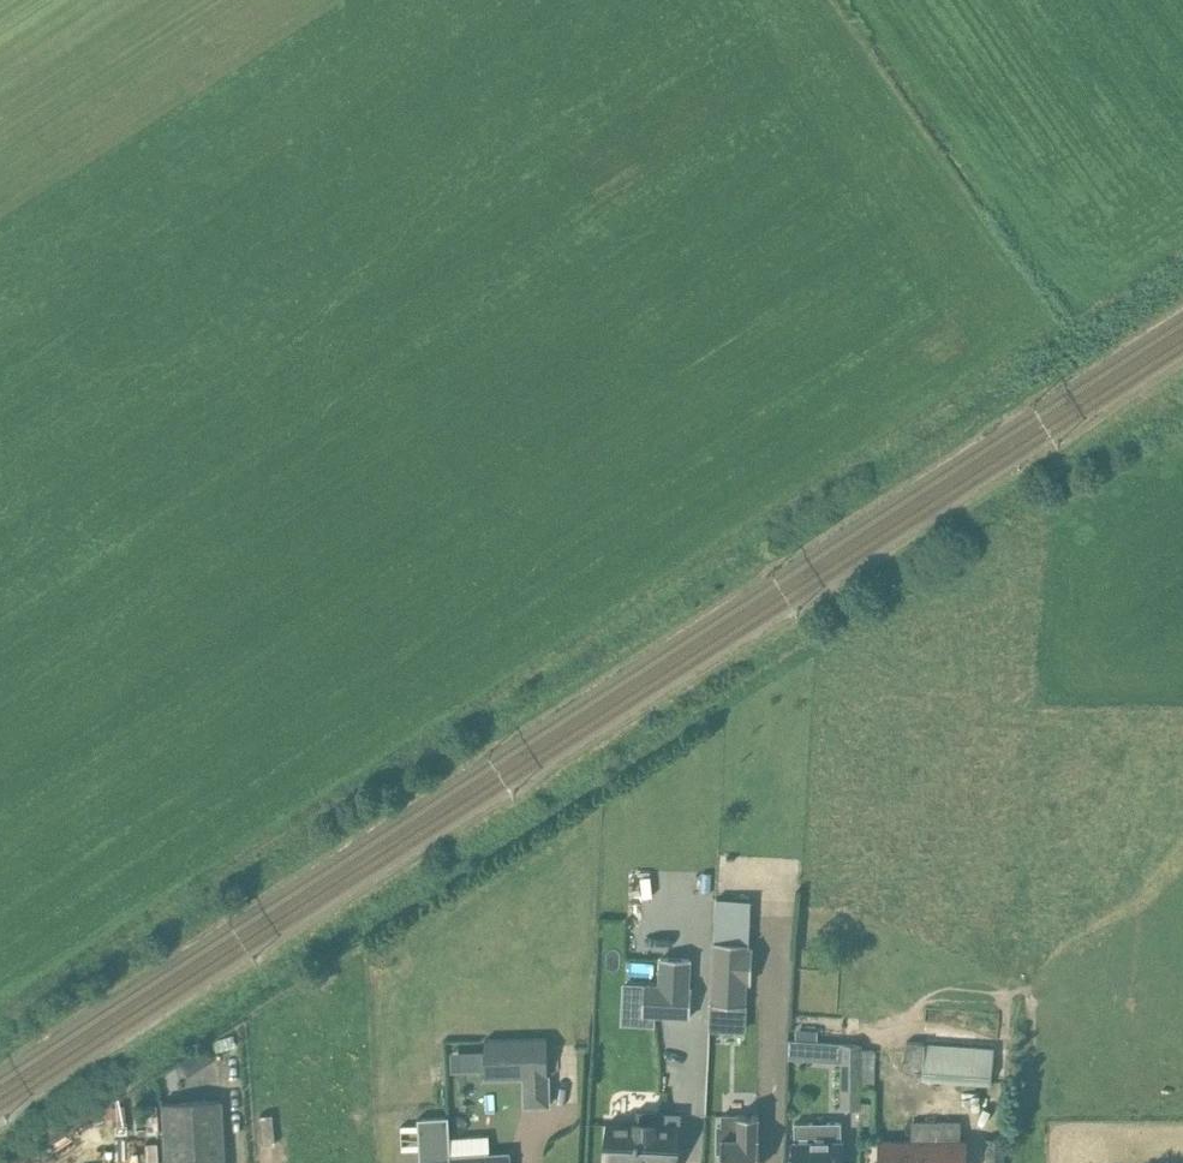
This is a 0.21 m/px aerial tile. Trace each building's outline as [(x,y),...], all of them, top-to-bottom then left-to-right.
[(751,981),(753,948),(748,948),(749,943),(715,942),(712,1004),(726,1004),(745,1005),(747,981),(751,981)] [(644,985),(643,1014),(691,1016),(692,987),(689,987),(690,958),(661,957),(660,985),(644,985)] [(548,1076),(547,1038),(485,1039),(486,1077),(548,1076)] [(993,1083),(995,1041),(932,1038),(932,1043),(910,1042),(908,1072),(924,1073),(923,1080),(993,1083)] [(789,1039),(788,1059),(808,1060),(809,1040),(789,1039)] [(840,1107),(860,1107),(860,1114),(860,1136),(874,1136),(874,1049),(861,1049),(861,1043),(841,1042),(840,1107)] [(635,1061),(628,1074),(643,1074),(635,1061)] [(161,1103),(164,1162),(223,1162),(219,1100),(161,1103)] [(608,1162),(675,1162),(676,1148),(681,1149),(682,1112),(637,1110),(636,1121),(610,1120),(608,1162)] [(759,1138),(759,1115),(722,1115),(722,1121),(722,1125),(718,1125),(718,1151),(722,1151),(722,1162),(759,1162),(759,1138)] [(488,1135),(450,1137),(449,1116),(418,1118),(420,1162),(509,1162),(508,1153),(489,1154),(488,1135)] [(879,1140),(879,1157),(879,1162),(968,1162),(968,1156),(968,1139),(961,1139),(961,1120),(912,1121),(912,1140),(879,1140)] [(794,1122),(794,1141),(795,1162),(842,1162),(842,1141),(842,1122),(794,1122)] [(1004,1139),(986,1139),(986,1162),(1004,1162),(1004,1139)] [(115,1162),(131,1162),(130,1155),(129,1155),(127,1141),(113,1142),(115,1162)]
